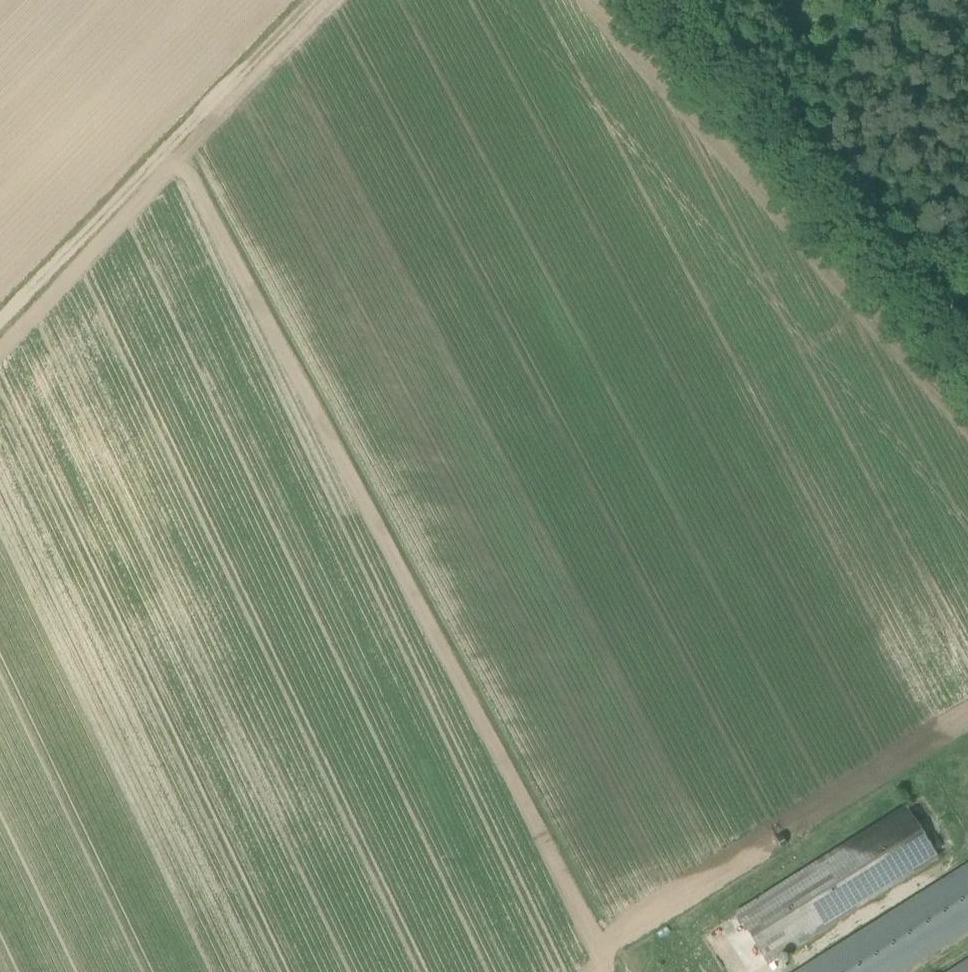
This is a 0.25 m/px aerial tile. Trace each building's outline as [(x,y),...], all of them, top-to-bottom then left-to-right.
[(926,839),(918,826),(910,813),(906,806),(735,914),(768,966),(939,859),(935,852),(926,839)] [(799,971),(906,971),(967,933),(967,866),(799,971)] [(951,971),(967,971),(967,961),(951,971)]
